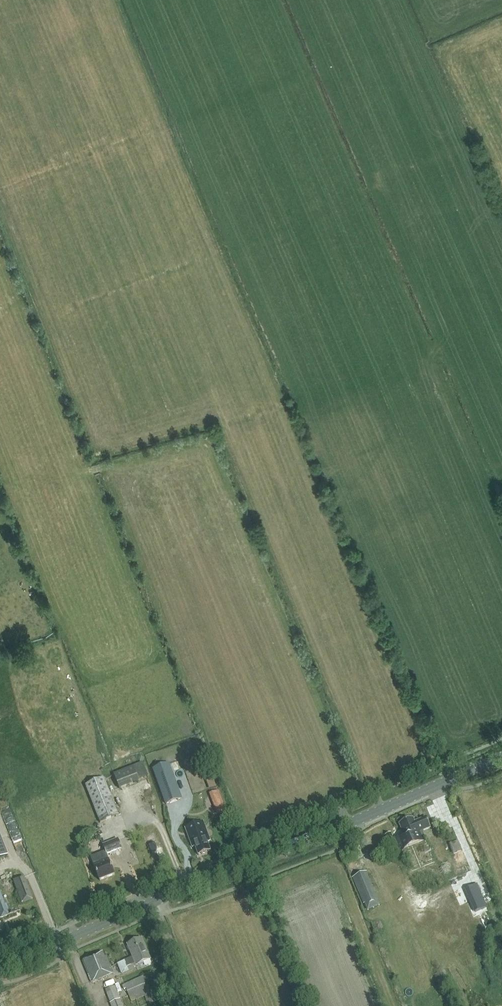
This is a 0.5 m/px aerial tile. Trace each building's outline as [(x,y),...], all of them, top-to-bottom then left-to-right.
[(122,787),(152,778),(147,763),(117,772),(122,787)] [(154,769),(167,804),(182,799),(169,764),(154,769)] [(209,780),(213,789),(219,786),(215,777),(209,780)] [(104,778),(86,785),(100,823),(119,815),(104,778)] [(212,793),(220,814),(230,810),(222,789),(212,793)] [(400,849),(401,849),(402,853),(401,854),(404,862),(406,862),(409,869),(408,870),(411,879),(413,878),(416,885),(417,885),(416,883),(436,874),(439,883),(446,880),(443,873),(441,873),(439,867),(440,867),(437,858),(435,859),(432,851),(433,850),(429,841),(428,842),(425,834),(424,835),(422,831),(432,827),(427,817),(415,822),(413,818),(399,824),(404,835),(396,838),(400,849)] [(192,848),(196,846),(199,855),(211,851),(208,842),(211,841),(204,822),(186,828),(192,848)] [(390,844),(395,842),(391,833),(386,835),(390,844)] [(115,874),(108,856),(122,850),(118,840),(103,845),(106,852),(91,858),(100,880),(115,874)] [(461,840),(453,843),(457,853),(465,850),(461,840)] [(88,850),(90,842),(83,841),(82,849),(88,850)] [(32,899),(24,876),(16,879),(13,870),(0,875),(0,918),(21,909),(13,890),(16,889),(22,903),(32,899)] [(367,874),(355,879),(368,910),(380,905),(367,874)] [(136,966),(151,960),(142,939),(128,945),(133,957),(125,961),(127,967),(136,964),(136,966)] [(91,983),(115,973),(107,956),(105,957),(103,952),(82,961),(91,983)] [(150,992),(143,976),(124,985),(131,1000),(150,992)] [(106,990),(110,1002),(120,998),(115,986),(106,990)]
